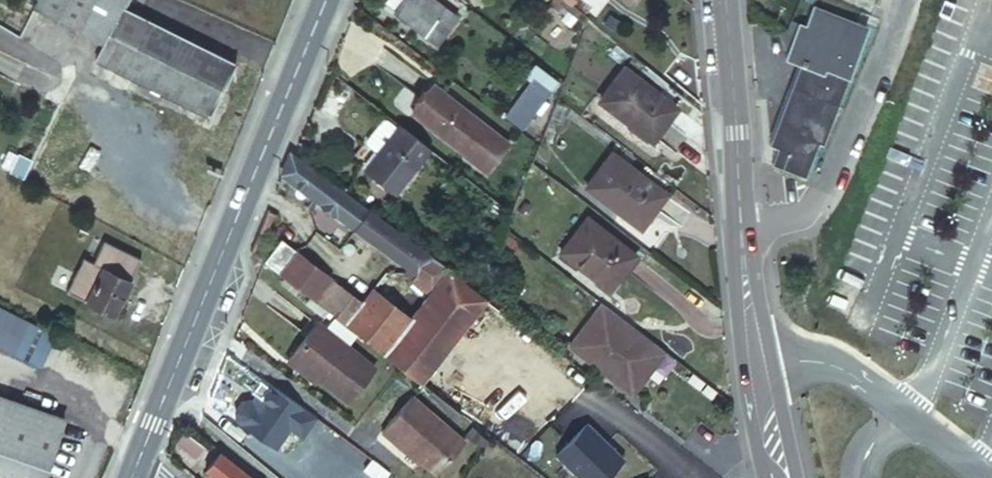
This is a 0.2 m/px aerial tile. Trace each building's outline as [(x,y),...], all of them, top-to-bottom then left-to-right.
[(134,0),(33,0),(16,35),(39,49),(137,99),(165,46),(122,23),(134,0)] [(433,42),(452,16),(431,0),(383,0),(382,1),(433,42)] [(573,9),(583,16),(592,6),(585,0),(562,0),(573,9)] [(785,22),(782,29),(776,31),(783,48),(786,49),(782,58),(796,63),(767,144),(774,147),(768,163),(801,176),(814,141),(820,143),(862,28),(851,25),(852,22),(809,7),(802,26),(785,22)] [(233,82),(165,46),(137,99),(205,135),(231,87),(233,82)] [(515,70),(543,92),(552,79),(525,58),(515,70)] [(596,98),(627,122),(631,116),(652,132),(672,107),(621,67),(596,98)] [(429,84),(423,92),(429,97),(435,89),(429,84)] [(502,112),(518,125),(538,99),(522,86),(502,112)] [(429,97),(423,92),(410,112),(461,150),(459,152),(481,170),(504,140),(435,89),(429,97)] [(631,116),(627,122),(647,138),(652,132),(631,116)] [(426,148),(396,125),(362,168),(392,191),(426,148)] [(609,151),(583,186),(621,215),(627,206),(644,219),(663,192),(609,151)] [(425,292),(444,267),(444,265),(427,253),(399,233),(289,152),(279,173),(309,195),(308,199),(362,237),(412,272),(407,278),(425,292)] [(554,248),(603,285),(628,251),(579,214),(554,248)] [(278,239),(260,260),(379,352),(405,318),(367,288),(357,301),(278,239)] [(82,300),(110,312),(125,279),(97,266),(82,300)] [(480,294),(473,290),(444,267),(425,292),(405,318),(379,352),(389,360),(395,365),(416,381),(480,294)] [(828,289),(822,302),(839,311),(846,299),(828,289)] [(661,349),(599,301),(566,345),(628,392),(661,349)] [(11,352),(26,322),(0,309),(0,347),(11,352)] [(287,356),(315,377),(344,400),(370,365),(313,321),(287,356)] [(311,381),(315,377),(287,356),(284,360),(311,381)] [(301,434),(314,414),(267,382),(240,420),(276,444),(289,426),(301,434)] [(393,439),(418,461),(432,473),(460,439),(407,395),(377,432),(390,443),(393,439)] [(44,471),(62,421),(0,398),(0,477),(42,477),(44,471)] [(68,431),(59,458),(74,464),(84,436),(68,431)] [(416,464),(418,461),(393,439),(390,443),(416,464)] [(217,450),(201,470),(211,477),(252,477),(217,450)]
